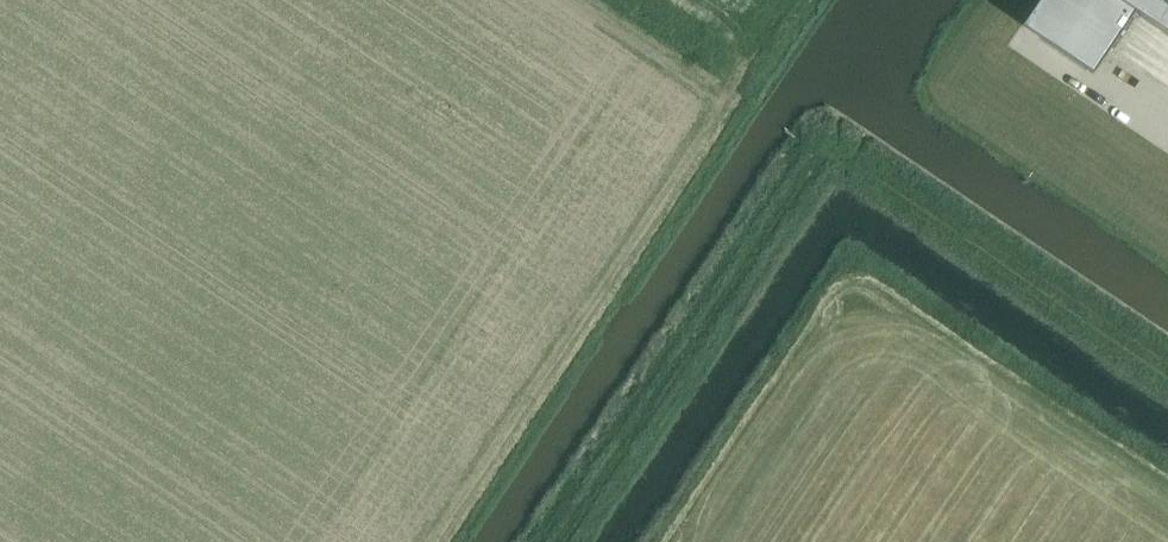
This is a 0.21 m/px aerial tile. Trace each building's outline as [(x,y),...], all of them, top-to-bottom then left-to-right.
[(1022,25),(1093,73),(1134,12),(1167,35),(1167,0),(1039,0),(1022,25)]
